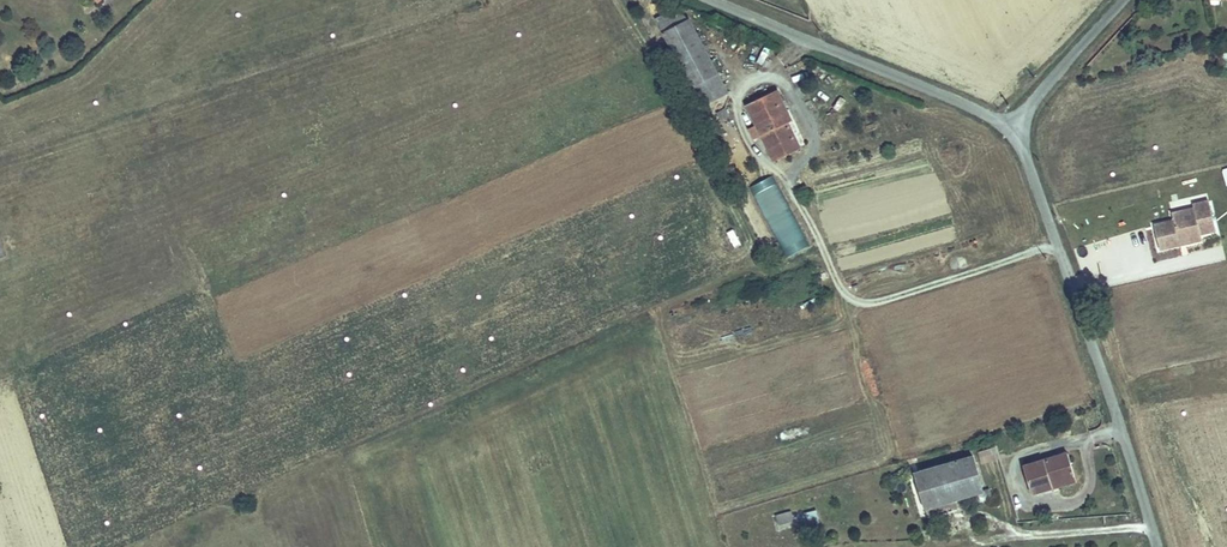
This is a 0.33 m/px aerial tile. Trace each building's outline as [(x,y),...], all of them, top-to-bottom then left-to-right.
[(667,30),(688,20),(674,9),(660,17),(667,30)] [(667,30),(701,97),(730,82),(703,30),(695,34),(688,20),(667,30)] [(793,122),(778,93),(749,109),(758,127),(751,131),(757,142),(764,139),(772,154),(798,140),(789,124),(793,122)] [(726,112),(719,116),(722,121),(729,117),(726,112)] [(777,163),(803,150),(798,140),(772,154),(777,163)] [(772,177),(752,185),(781,258),(802,250),(772,177)] [(1201,236),(1199,226),(1214,222),(1209,203),(1193,207),(1194,211),(1173,216),(1174,223),(1155,228),(1161,252),(1181,247),(1179,242),(1201,236)] [(1216,232),(1214,222),(1199,226),(1201,236),(1216,232)] [(1202,242),(1201,236),(1179,242),(1181,247),(1202,242)] [(980,464),(998,459),(995,449),(977,454),(980,464)] [(1079,480),(1071,454),(1024,468),(1033,498),(1059,491),(1057,486),(1079,480)] [(977,456),(916,475),(927,510),(986,492),(988,501),(996,498),(993,488),(987,490),(977,456)] [(804,525),(819,523),(816,509),(802,512),(804,525)] [(777,525),(793,523),(792,511),(776,513),(777,525)]
